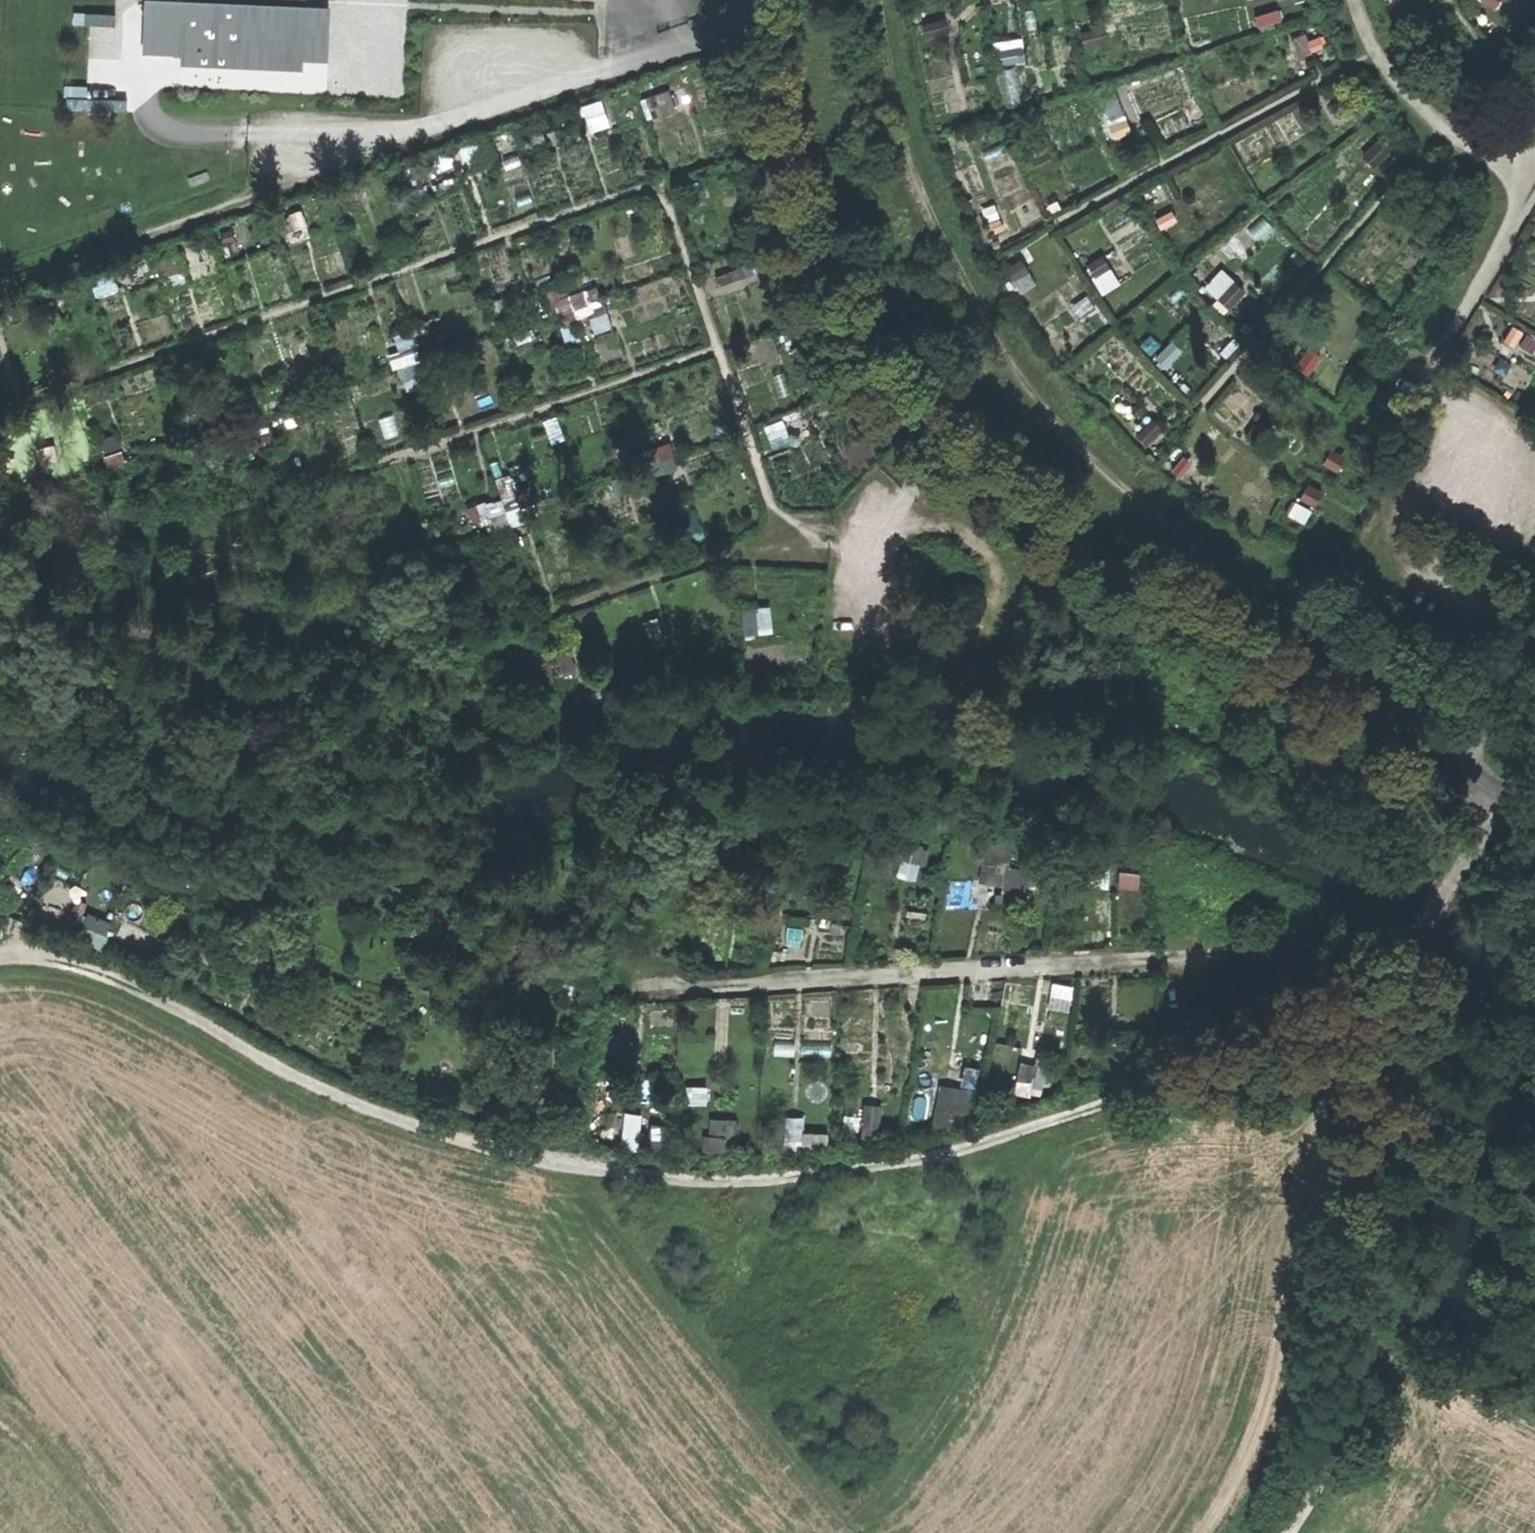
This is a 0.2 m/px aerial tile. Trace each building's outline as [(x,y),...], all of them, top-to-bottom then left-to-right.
[(212,5),(146,2),(144,57),(330,65),(332,11),(305,10),(306,0),(212,0),(212,5)] [(1321,49),(1318,32),(1291,37),(1294,54),(1321,49)] [(1018,44),(995,48),(998,64),(1021,60),(1018,44)] [(1016,68),(1002,69),(1004,102),(1018,101),(1016,68)] [(682,112),(674,85),(644,95),(652,121),(682,112)] [(1118,85),(1090,97),(1108,139),(1136,128),(1118,85)] [(1105,254),(1086,261),(1097,292),(1116,285),(1105,254)] [(1202,287),(1250,328),(1268,307),(1220,267),(1202,287)] [(588,287),(546,291),(548,314),(590,310),(588,287)] [(419,384),(412,361),(397,366),(404,389),(419,384)] [(657,473),(673,466),(663,442),(647,448),(657,473)] [(511,493),(466,507),(470,521),(488,516),(492,528),(519,520),(511,493)] [(738,606),(741,634),(771,631),(769,603),(738,606)] [(908,861),(898,859),(895,875),(917,879),(923,844),(912,842),(908,861)] [(1116,869),(1115,886),(1137,888),(1138,871),(1116,869)] [(88,914),(81,927),(99,938),(107,925),(88,914)] [(1011,1092),(1038,1098),(1044,1068),(1017,1063),(1011,1092)] [(938,1083),(931,1118),(965,1124),(971,1089),(938,1083)] [(855,1133),(871,1137),(878,1105),(862,1102),(855,1133)] [(707,1116),(704,1150),(731,1152),(734,1118),(707,1116)]
